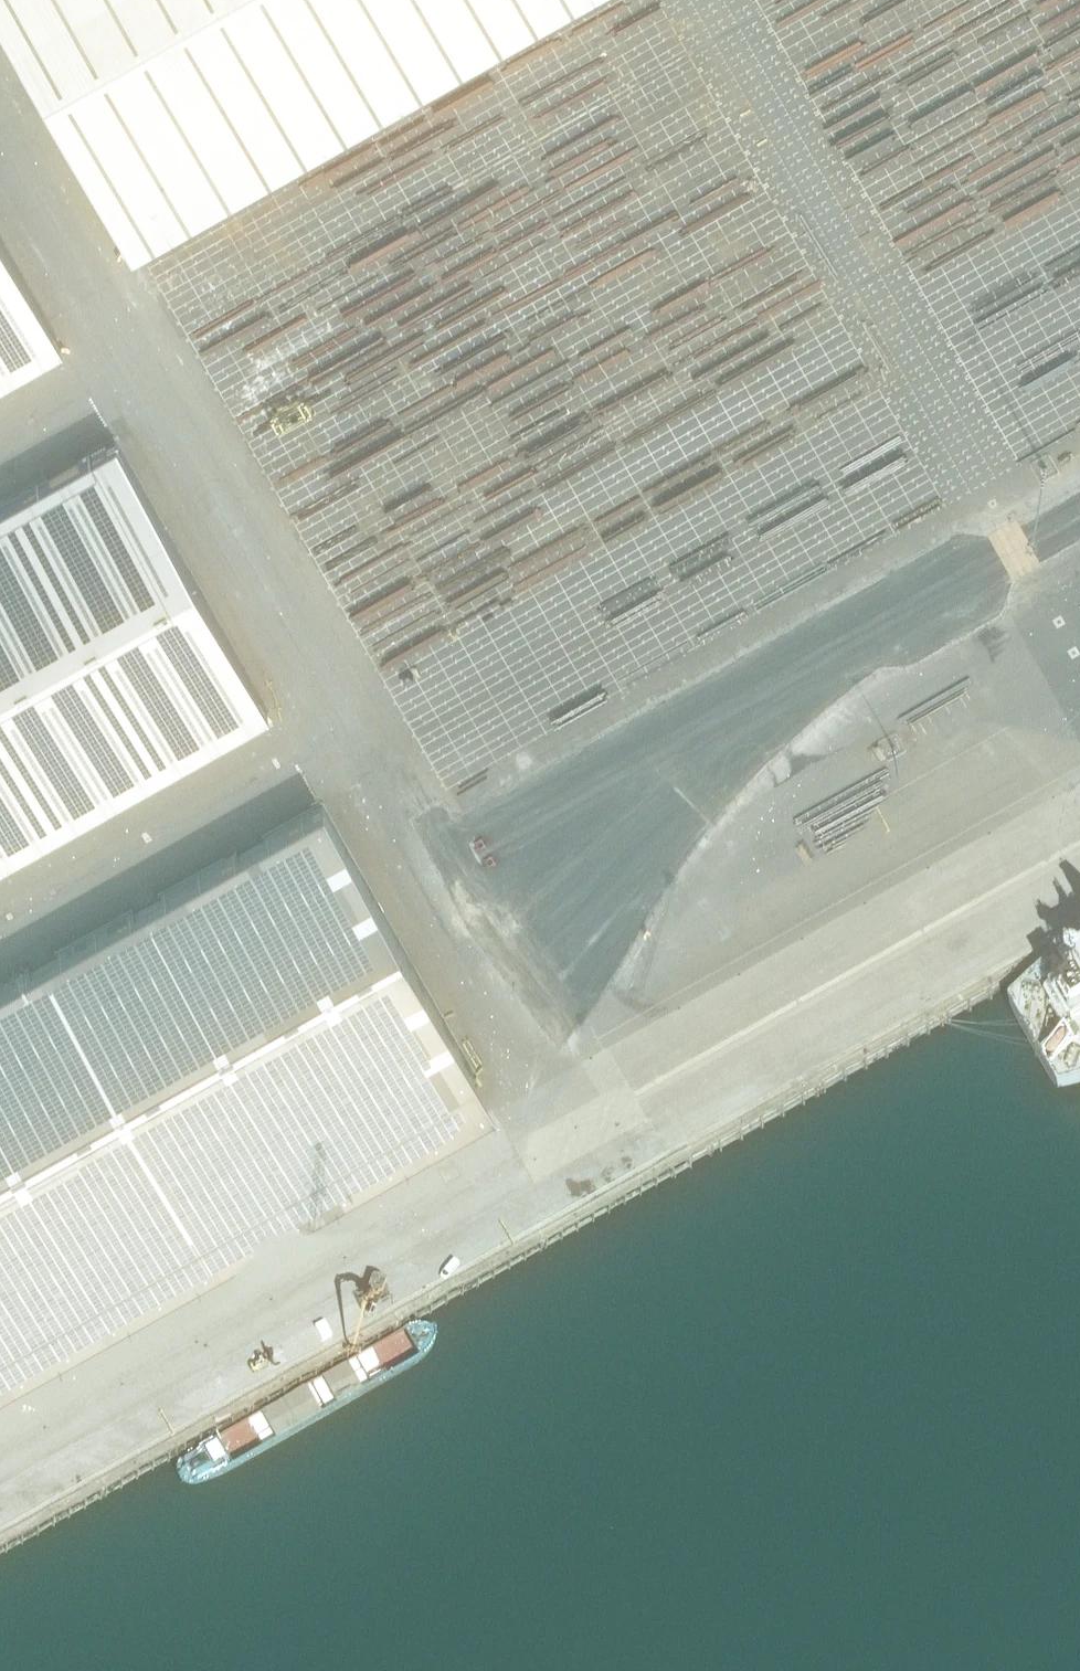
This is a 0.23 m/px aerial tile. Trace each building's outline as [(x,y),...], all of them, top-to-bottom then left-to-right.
[(567,0),(0,0),(0,21),(131,250),(567,0)] [(1079,433),(1079,0),(751,0),(1019,468),(1079,433)] [(465,786),(494,770),(943,514),(673,40),(195,312),(465,786)] [(60,344),(0,237),(0,378),(60,344)] [(266,709),(114,440),(0,504),(0,860),(266,709)] [(473,1074),(321,805),(0,986),(0,1341),(473,1074)]
